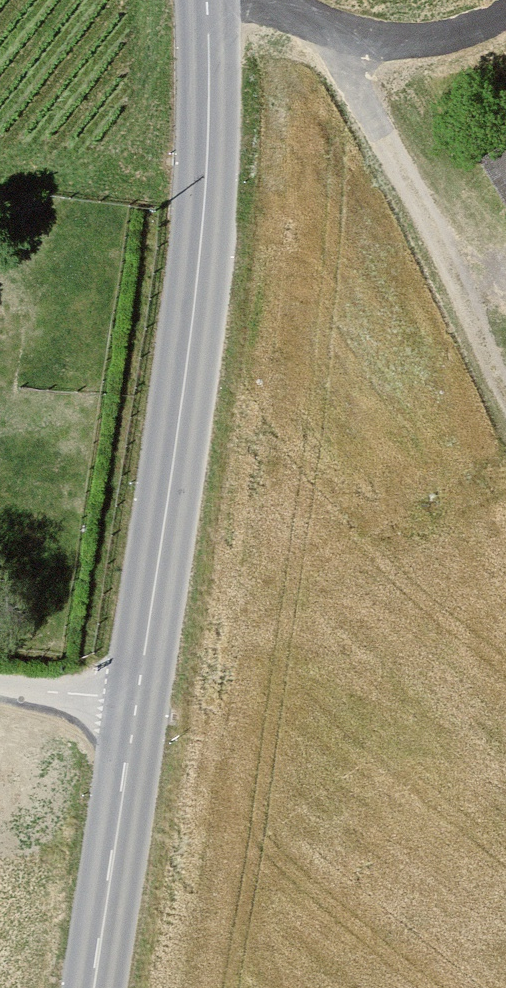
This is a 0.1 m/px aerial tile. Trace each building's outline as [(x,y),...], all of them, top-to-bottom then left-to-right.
[(478,166),(505,213),(505,149),(478,166)]
